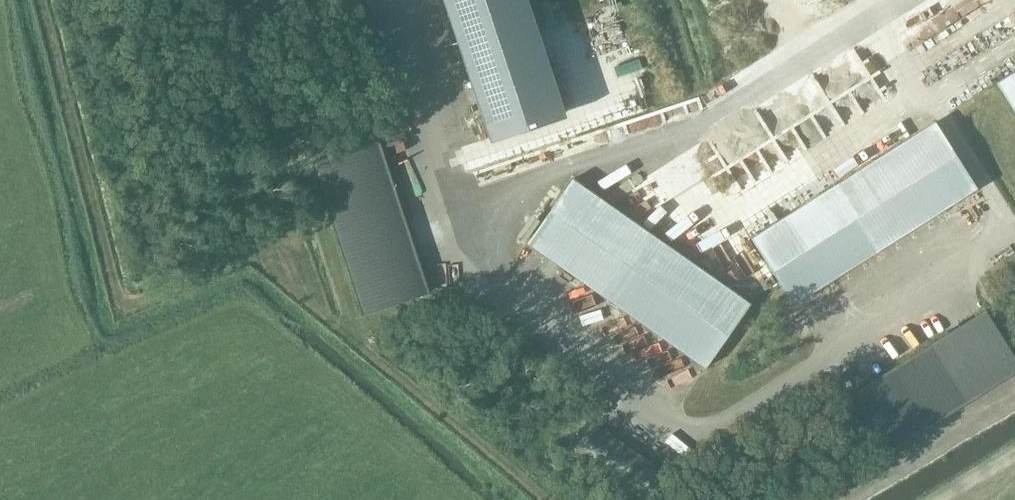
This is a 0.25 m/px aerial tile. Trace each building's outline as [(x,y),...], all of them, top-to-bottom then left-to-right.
[(490,137),(565,112),(528,0),(445,0),(490,137)] [(1014,110),(1014,71),(997,82),(1014,110)] [(752,239),(794,305),(977,188),(936,122),(752,239)] [(430,294),(379,141),(313,163),(363,316),(430,294)] [(529,242),(706,369),(752,304),(575,177),(529,242)] [(887,455),(1014,375),(1014,358),(987,313),(851,398),(887,455)] [(590,419),(567,451),(637,499),(649,499),(668,474),(590,419)]
